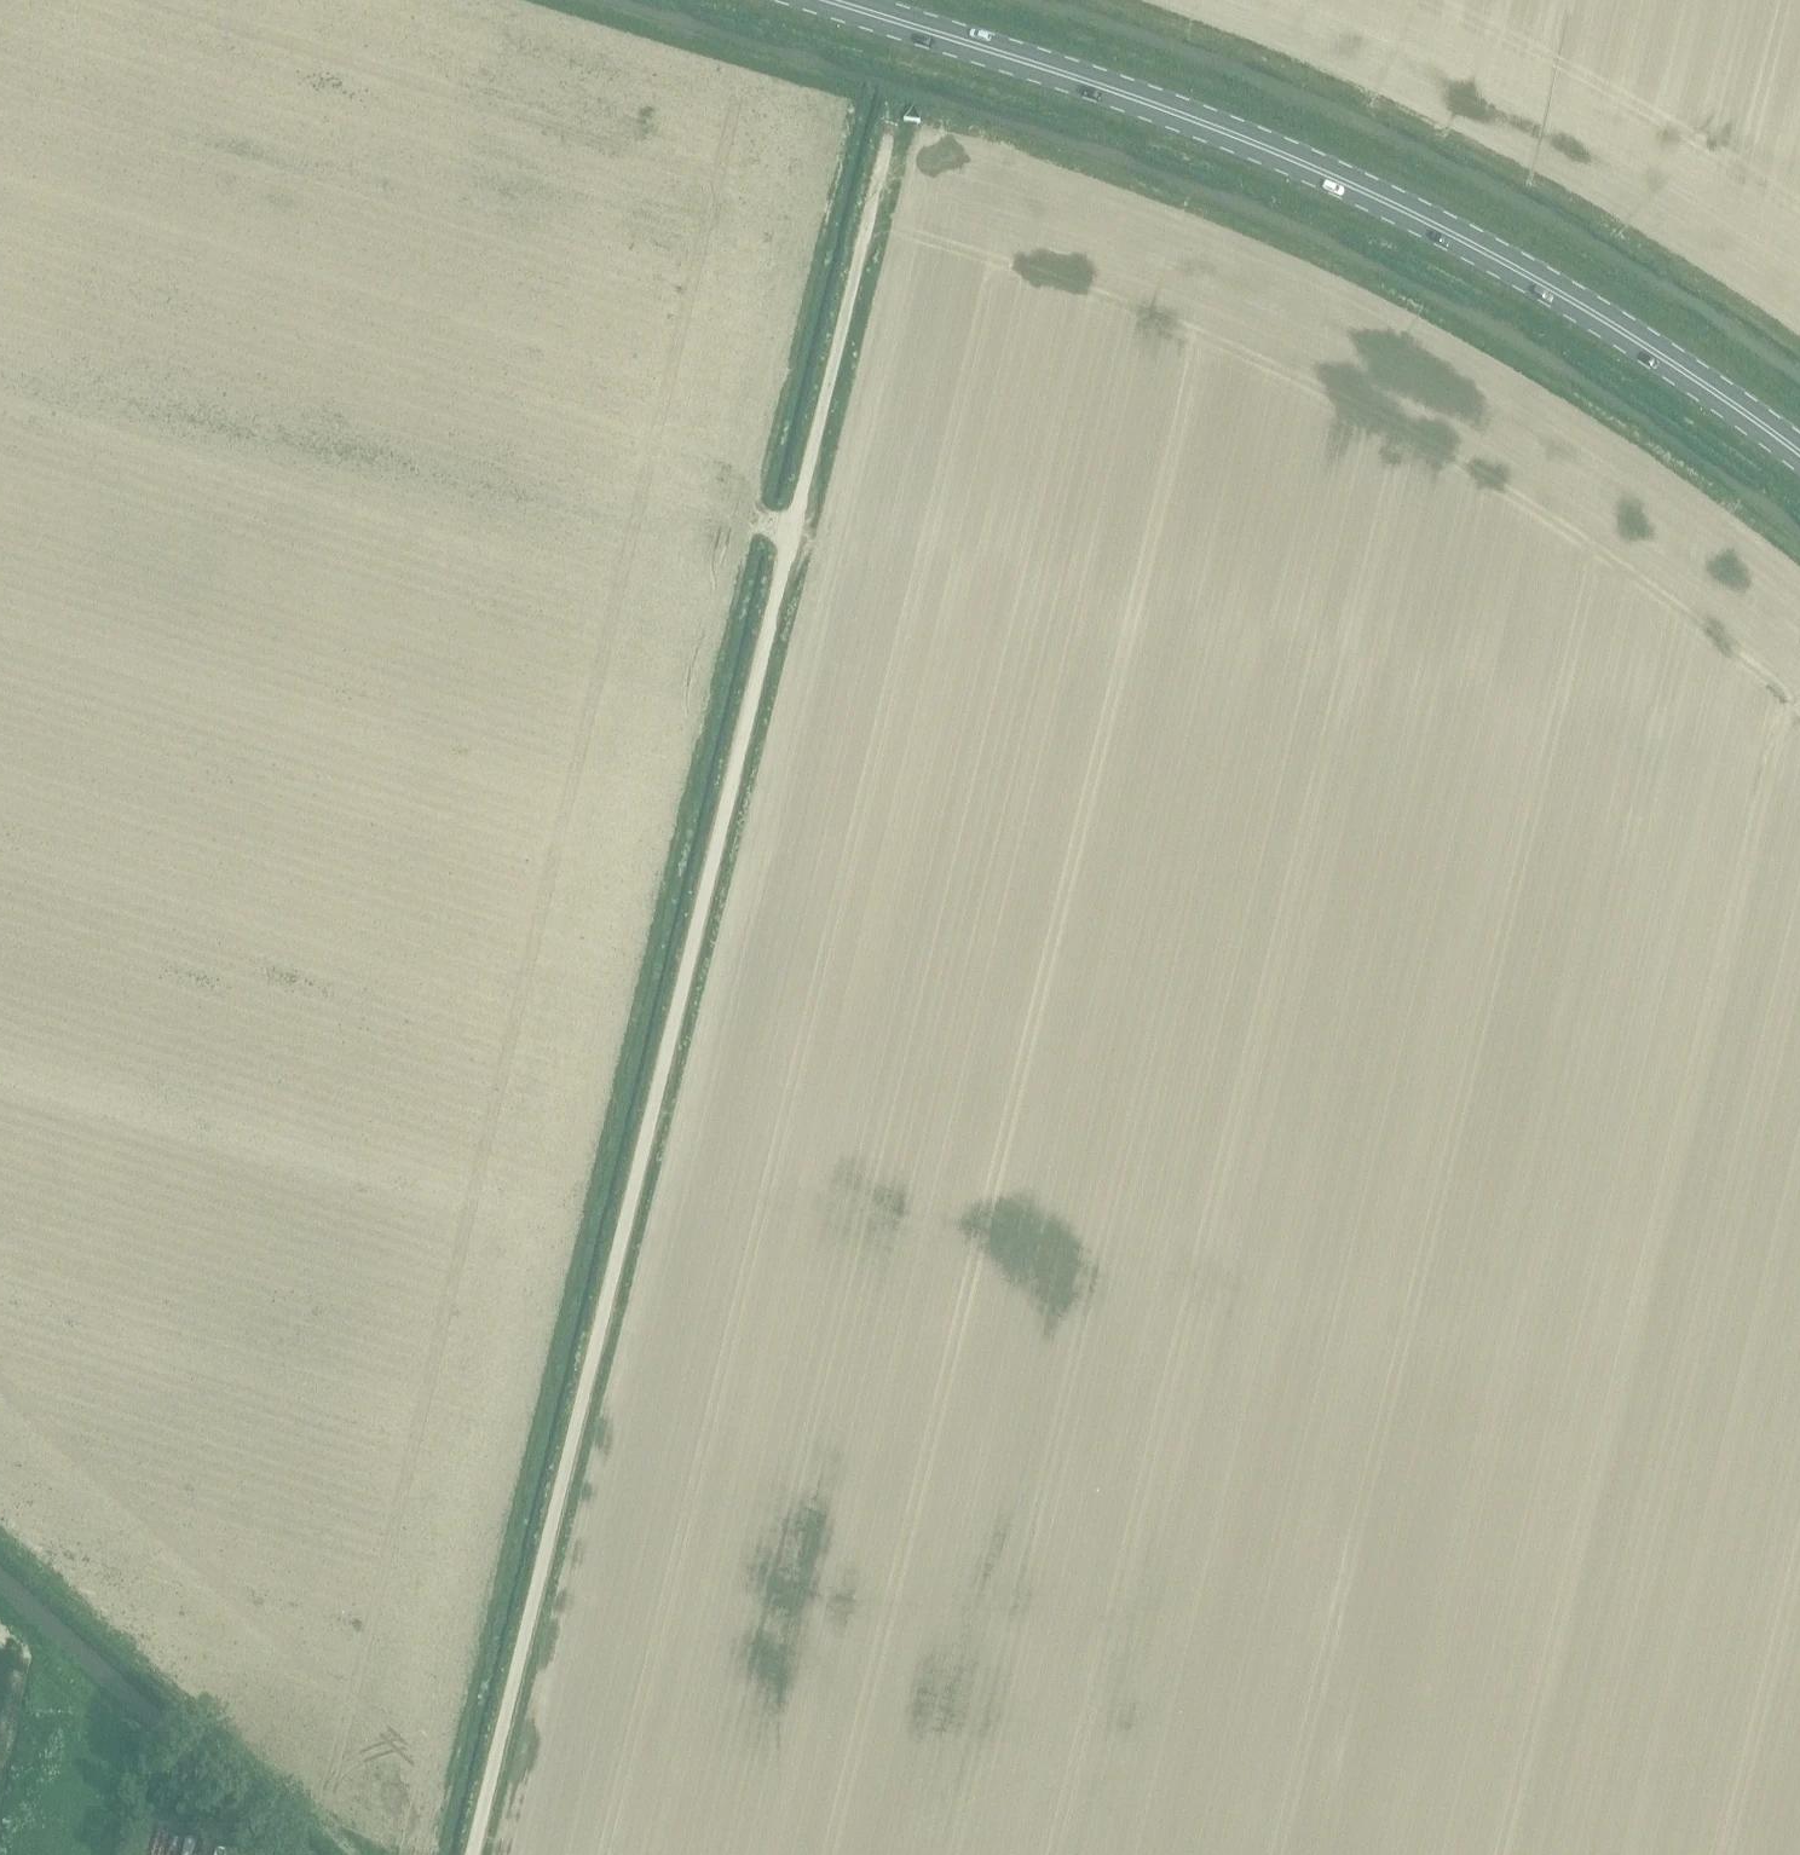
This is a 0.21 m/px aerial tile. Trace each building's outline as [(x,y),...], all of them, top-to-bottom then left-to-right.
[(153,1803),(146,1826),(156,1829),(163,1806),(153,1803)]
